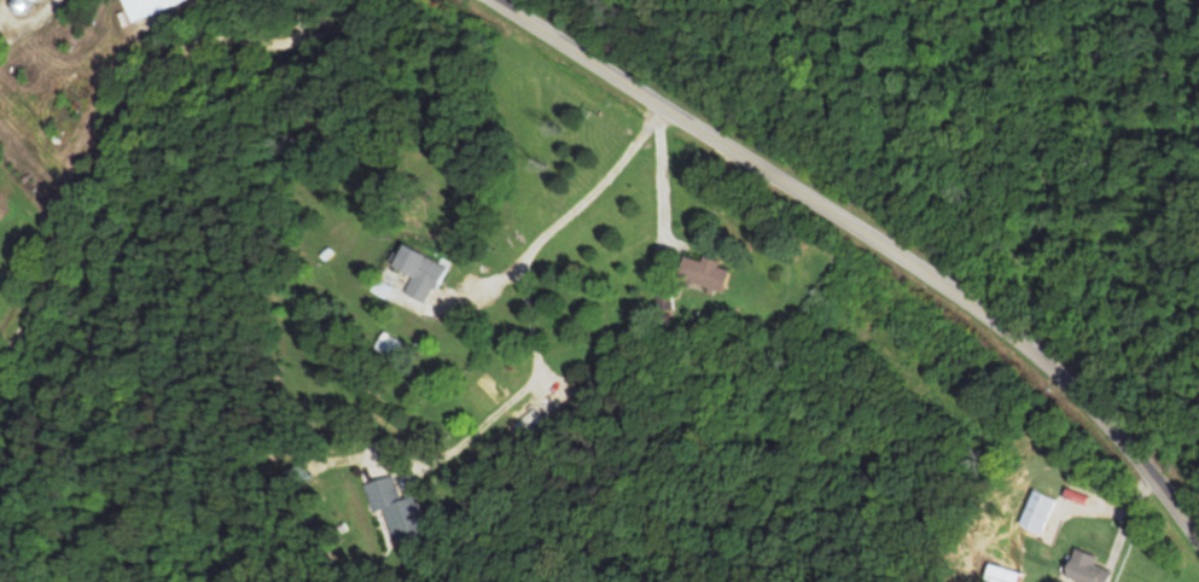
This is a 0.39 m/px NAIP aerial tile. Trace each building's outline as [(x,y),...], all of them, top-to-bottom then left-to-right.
[(137,18),(197,0),(132,0),(137,18)] [(410,290),(431,303),(454,266),(418,244),(406,263),(421,273),(410,290)] [(725,266),(726,259),(709,255),(708,259),(688,254),(683,279),(731,290),(736,268),(725,266)] [(367,483),(374,511),(385,508),(393,540),(429,531),(419,489),(402,493),(398,476),(367,483)] [(1045,534),(1063,498),(1043,488),(1024,524),(1045,534)] [(1117,569),(1101,564),(1104,553),(1081,547),(1072,581),(1114,581),(1117,569)] [(998,561),(989,581),(1022,581),(1026,573),(998,561)]
